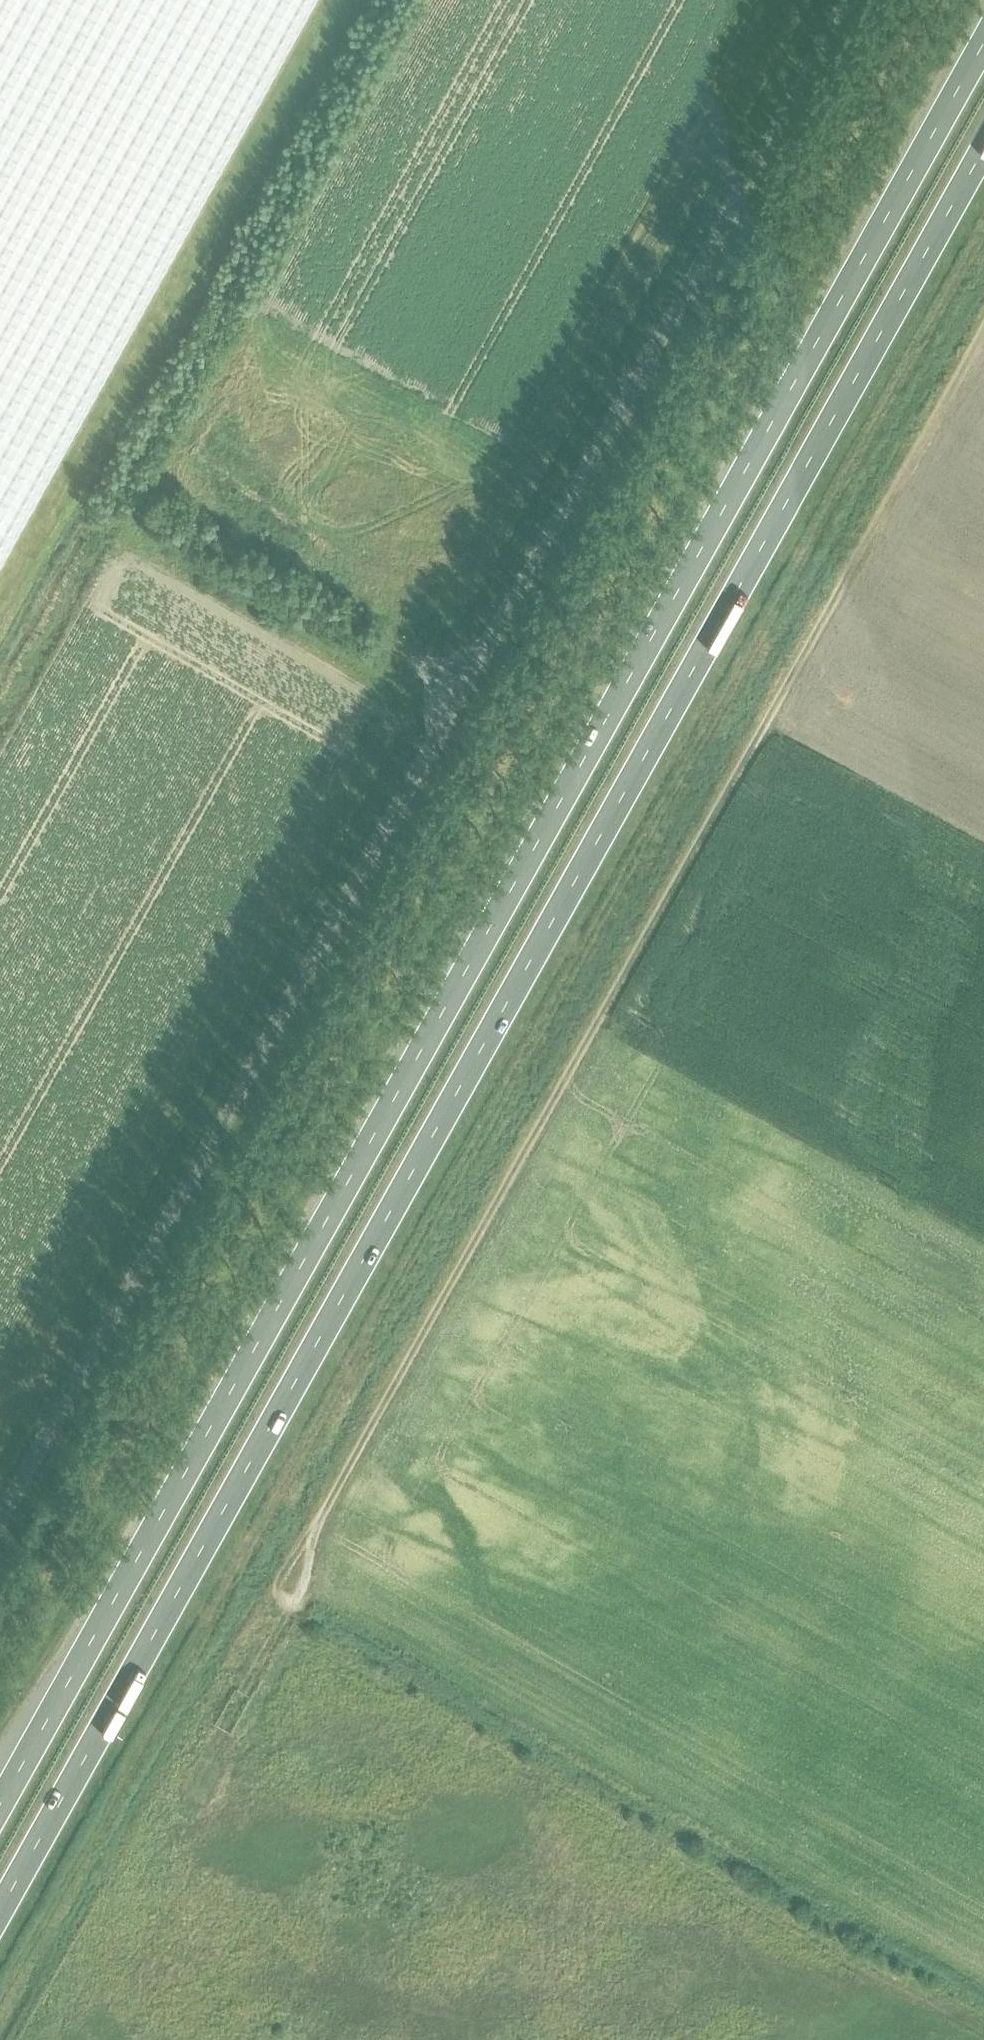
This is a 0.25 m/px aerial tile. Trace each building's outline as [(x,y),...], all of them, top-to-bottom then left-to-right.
[(313,0),(0,0),(0,562),(313,0)]
